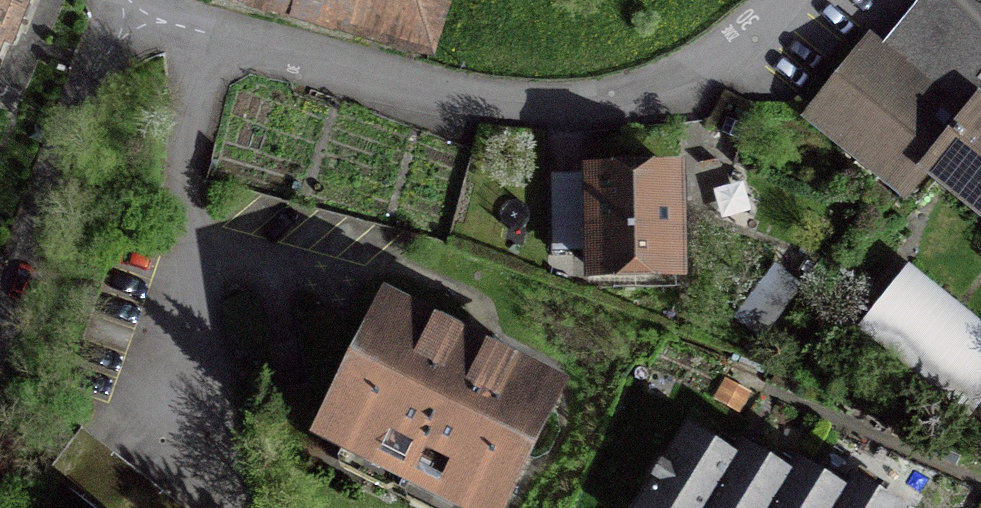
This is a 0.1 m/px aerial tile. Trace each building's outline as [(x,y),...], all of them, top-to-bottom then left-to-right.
[(25,0),(0,0),(0,45),(6,47),(25,0)] [(337,0),(334,13),(413,37),(424,0),(336,0),(337,0)] [(864,42),(804,117),(915,207),(936,181),(980,218),(980,44),(938,0),(924,0),(894,37),(922,58),(907,77),(864,42)] [(673,176),(588,177),(590,275),(674,273),(673,176)] [(776,284),(774,282),(746,319),(763,331),(809,269),(796,259),(776,284)] [(860,330),(965,415),(980,395),(980,334),(905,273),(860,330)] [(393,309),(380,313),(331,411),(340,438),(346,441),(376,456),(371,465),(434,496),(438,487),(468,502),(474,505),(501,497),(550,398),(546,385),(482,353),(477,364),(451,352),(456,340),(393,309)] [(797,465),(795,464),(787,477),(766,463),(742,449),(740,448),(732,460),(709,446),(685,431),(664,466),(657,461),(648,475),(651,486),(638,507),(894,507),(875,496),(851,481),(850,480),(842,493),(819,479),(797,465)] [(87,507),(175,507),(78,432),(45,475),(87,507)]
